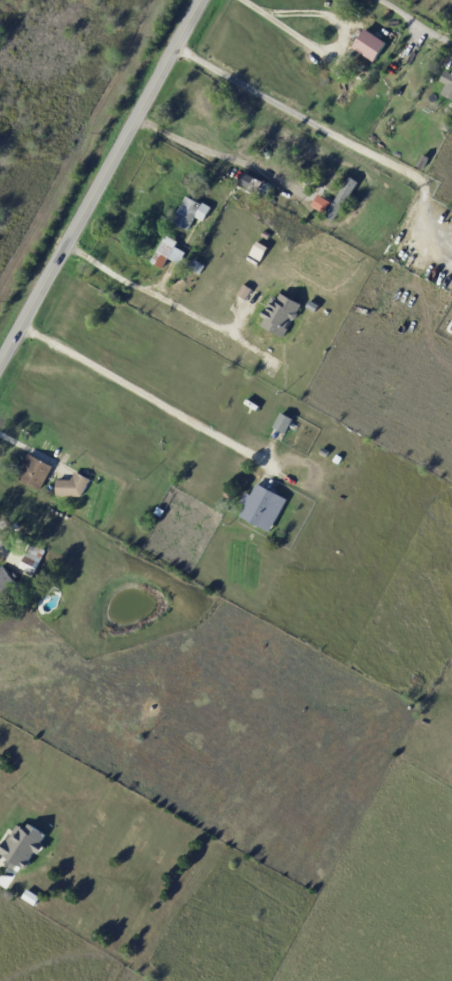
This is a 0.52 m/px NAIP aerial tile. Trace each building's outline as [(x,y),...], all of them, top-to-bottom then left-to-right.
[(362,52),(355,47),(367,29),(388,44),(375,61),(362,52)] [(448,71),(451,73),(451,99),(443,94),(448,85),(442,81),(448,71)] [(447,121),(451,124),(451,127),(450,132),(443,129),(447,121)] [(418,165),(425,154),(431,158),(425,169),(418,165)] [(253,178),(243,172),(238,183),(248,188),(253,178)] [(324,215),(333,221),(357,183),(349,177),(324,215)] [(261,190),(265,182),(274,188),(269,198),(263,195),(262,195),(259,193),(261,190)] [(202,220),(197,217),(189,230),(174,222),(189,196),(204,204),(205,203),(213,207),(205,221),(202,220)] [(174,254),(165,269),(153,262),(168,235),(181,242),(174,254)] [(249,256),(261,260),(267,246),(255,241),(249,256)] [(201,275),(192,269),(197,261),(206,267),(201,275)] [(186,281),(176,276),(171,288),(180,292),(186,281)] [(244,376),(250,379),(249,380),(253,382),(250,388),(247,386),(246,387),(240,384),(244,376)] [(286,434),(276,428),(283,413),(296,420),(288,435),(286,434)] [(291,434),(294,428),(300,430),(296,437),(291,434)] [(49,480),(42,492),(18,479),(31,454),(55,468),(49,480)] [(59,484),(59,481),(73,481),(78,472),(93,481),(83,498),(59,497),(59,484)] [(274,492),(289,500),(272,533),(241,517),(247,506),(242,503),(247,493),(252,496),(259,484),(274,492)] [(18,532),(12,536),(9,531),(19,523),(22,529),(18,532)] [(10,559),(20,539),(47,553),(35,576),(9,562),(10,559)] [(18,583),(0,596),(0,571),(6,567),(12,575),(16,572),(20,578),(16,581),(18,583)] [(19,865),(0,851),(8,840),(9,841),(20,825),(27,830),(31,823),(48,834),(42,843),(46,846),(40,854),(36,851),(35,852),(36,853),(30,860),(33,862),(30,866),(28,868),(27,867),(26,869),(19,865)]
